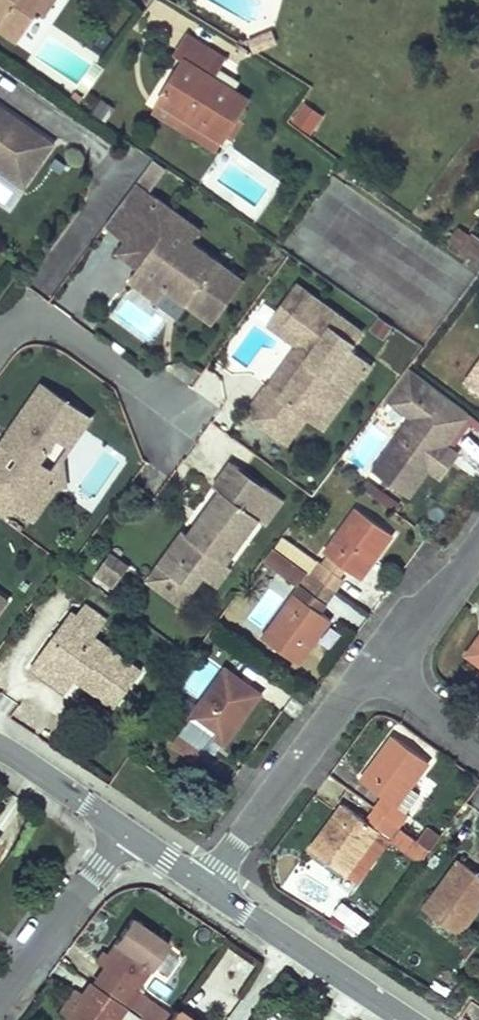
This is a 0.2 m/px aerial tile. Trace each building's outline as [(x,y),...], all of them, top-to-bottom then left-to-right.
[(7,13),(0,23),(21,38),(41,9),(47,12),(55,0),(0,0),(0,8),(7,13)] [(47,12),(56,17),(67,0),(55,0),(47,12)] [(256,52),(277,43),(271,30),(250,39),(256,52)] [(182,62),(157,102),(221,141),(247,101),(211,79),(223,59),(186,37),(173,57),(182,62)] [(76,93),(70,101),(79,106),(84,99),(76,93)] [(304,101),(290,120),(311,135),(325,117),(304,101)] [(221,141),(157,102),(152,110),(216,151),(221,141)] [(4,121),(9,113),(0,107),(0,119),(4,121)] [(25,184),(53,143),(9,113),(4,121),(0,119),(0,167),(25,184)] [(160,198),(138,182),(106,225),(127,241),(128,241),(160,198)] [(127,241),(118,252),(139,268),(169,228),(193,245),(203,231),(160,198),(128,241),(127,241)] [(139,268),(130,280),(159,301),(168,289),(176,295),(179,291),(189,299),(186,302),(214,323),(244,283),(193,245),(169,228),(139,268)] [(460,251),(471,236),(460,228),(449,243),(460,251)] [(460,251),(478,265),(478,242),(471,236),(460,251)] [(176,295),(186,302),(189,299),(179,291),(176,295)] [(355,369),(364,376),(372,365),(351,349),(364,331),(311,293),(290,322),(305,333),(301,338),(315,349),(311,354),(282,395),(269,385),(248,414),(297,449),(317,421),(309,415),(303,411),(314,395),(328,406),(355,369)] [(298,345),(269,385),(282,395),(311,354),(315,349),(301,338),(305,333),(290,322),(282,333),(298,345)] [(478,392),(478,366),(466,383),(478,392)] [(309,415),(327,427),(364,376),(355,369),(328,406),(314,395),(303,411),(309,415)] [(411,420),(406,429),(374,470),(408,496),(429,468),(446,446),(470,414),(409,369),(394,389),(420,408),(411,420)] [(0,460),(0,497),(19,510),(34,520),(55,490),(57,488),(44,479),(51,470),(41,463),(59,438),(67,443),(87,415),(44,384),(10,433),(18,438),(13,445),(15,455),(21,459),(14,469),(0,460)] [(420,408),(394,389),(385,401),(411,420),(420,408)] [(87,415),(67,443),(73,448),(93,419),(87,415)] [(0,447),(0,460),(14,469),(21,459),(15,455),(13,445),(18,438),(10,433),(0,447)] [(458,455),(446,446),(429,468),(441,477),(458,455)] [(57,488),(55,490),(67,486),(65,459),(55,473),(51,470),(44,479),(57,488)] [(255,516),(273,492),(232,462),(215,486),(222,492),(255,516)] [(161,565),(195,589),(206,575),(219,557),(228,563),(260,520),(268,525),(285,501),(273,492),(255,516),(222,492),(190,535),(185,531),(161,565)] [(19,510),(0,497),(0,515),(1,515),(19,510)] [(324,554),(328,556),(345,568),(359,578),(391,534),(356,510),(324,554)] [(272,549),(264,560),(299,584),(307,573),(305,571),(298,567),(305,557),(280,538),(273,547),(272,549)] [(111,550),(99,566),(117,580),(129,564),(111,550)] [(328,556),(321,565),(338,576),(345,568),(328,556)] [(228,563),(219,557),(206,575),(220,585),(233,567),(228,563)] [(298,567),(305,571),(311,562),(305,557),(298,567)] [(318,563),(310,575),(333,591),(342,579),(338,576),(321,565),(318,563)] [(195,589),(161,565),(149,581),(183,606),(195,589)] [(310,575),(302,586),(305,588),(323,601),(325,602),(333,591),(310,575)] [(305,588),(298,598),(317,610),(323,601),(305,588)] [(317,610),(298,598),(295,595),(264,640),(298,663),(329,620),(317,610)] [(83,605),(74,617),(96,633),(105,621),(83,605)] [(74,617),(69,613),(39,655),(73,680),(75,678),(78,673),(85,678),(87,687),(114,707),(140,672),(93,637),(96,633),(74,617)] [(465,656),(478,666),(478,637),(465,656)] [(65,692),(73,680),(39,655),(30,667),(65,692)] [(222,670),(187,719),(221,745),(257,694),(222,670)] [(75,678),(87,687),(85,678),(78,673),(75,678)] [(178,732),(169,743),(193,761),(201,749),(178,732)] [(382,796),(373,809),(397,827),(406,814),(405,813),(418,794),(408,786),(426,761),(392,736),(360,780),(382,796)] [(364,821),(342,805),(309,849),(343,874),(344,873),(353,880),(385,838),(420,865),(430,852),(397,827),(373,809),(364,821)] [(478,909),(478,876),(460,862),(424,911),(417,920),(424,926),(431,916),(458,937),(478,909)] [(363,919),(340,902),(333,912),(355,929),(363,919)] [(111,973),(106,971),(98,983),(136,1011),(147,996),(136,988),(168,944),(131,918),(112,943),(126,953),(111,973)] [(95,962),(106,971),(111,973),(126,953),(112,943),(106,953),(103,952),(95,962)] [(164,980),(180,954),(169,947),(152,973),(164,980)] [(82,996),(116,1019),(117,1019),(126,1008),(91,983),(82,996)] [(64,1016),(67,1016),(82,996),(74,991),(59,1012),(64,1016)] [(64,1016),(62,1019),(116,1019),(82,996),(67,1016),(64,1016)] [(141,1014),(149,1019),(156,1019),(164,1009),(151,1000),(141,1014)] [(174,1010),(168,1019),(167,1019),(187,1019),(174,1010)]
